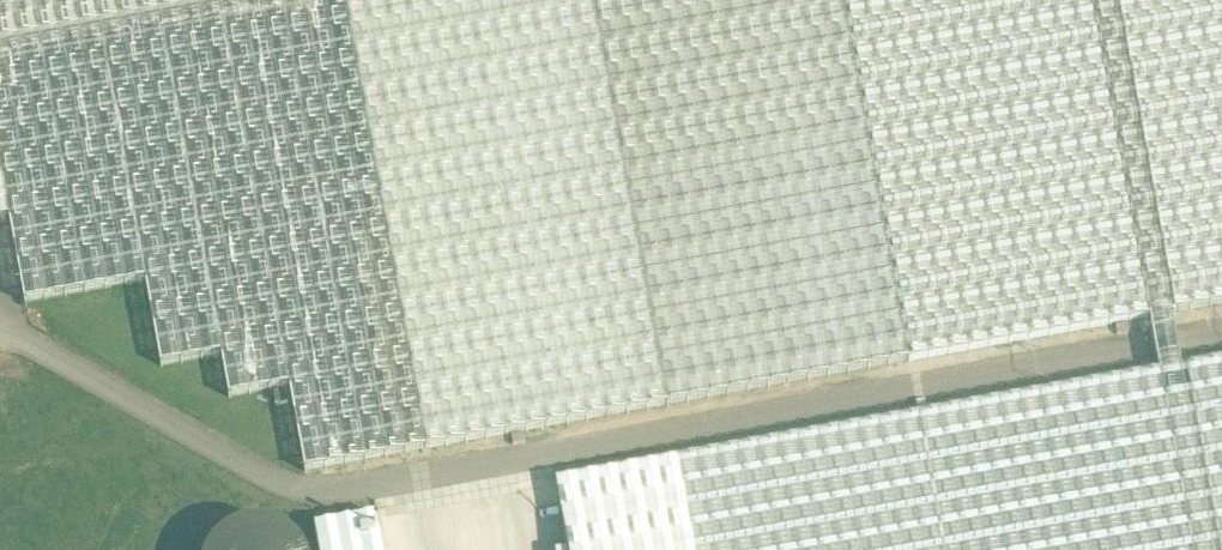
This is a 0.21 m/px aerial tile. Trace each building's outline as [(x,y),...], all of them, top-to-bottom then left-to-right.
[(9,219),(25,305),(145,283),(161,368),(221,357),(229,400),(289,389),(305,474),(1221,306),(1221,0),(0,0),(0,221),(9,219)] [(555,482),(567,549),(1221,549),(1221,361),(555,482)] [(315,528),(318,549),(382,549),(376,517),(315,528)] [(299,536),(282,526),(263,522),(245,524),(228,531),(215,544),(212,549),(310,549),(299,536)]
